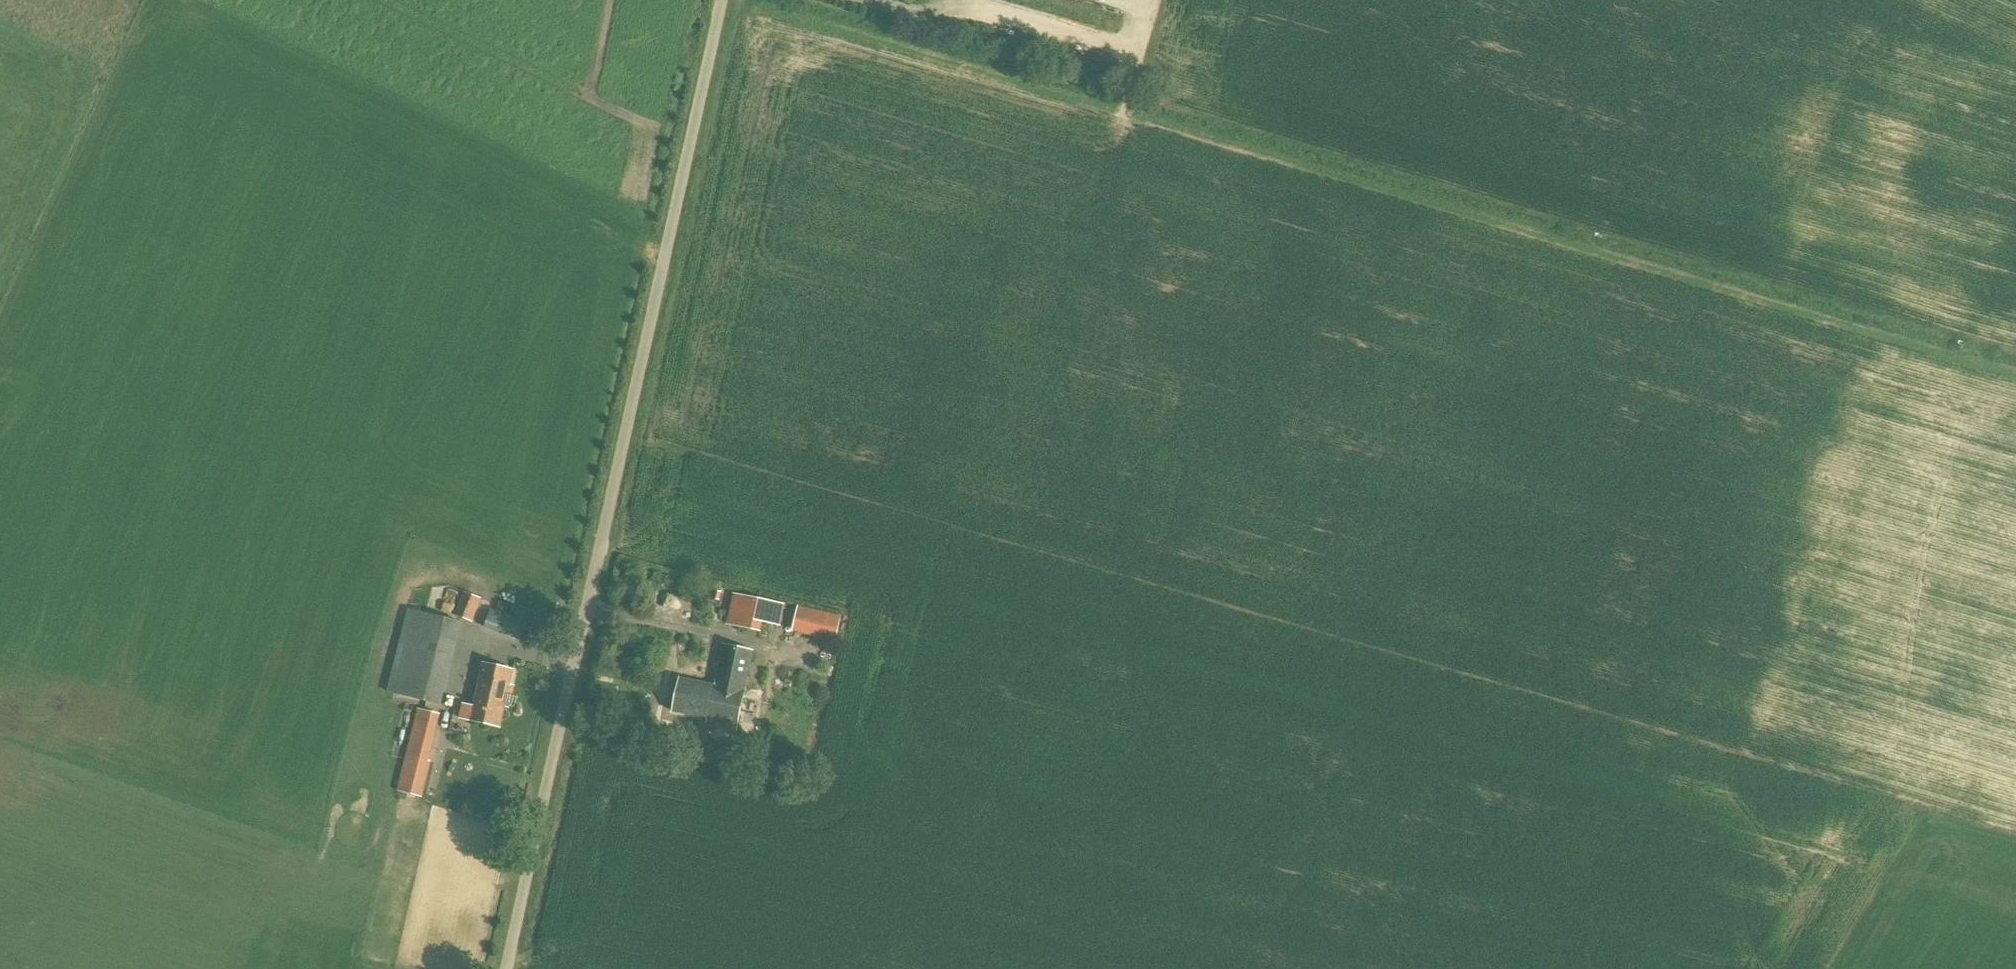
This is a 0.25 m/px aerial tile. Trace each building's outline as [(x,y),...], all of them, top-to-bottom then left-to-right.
[(481,599),(464,592),(455,615),(473,621),(481,599)] [(734,594),(728,624),(738,626),(740,617),(757,620),(761,599),(734,594)] [(388,692),(441,705),(461,623),(408,609),(388,692)] [(526,623),(491,609),(484,627),(520,640),(526,623)] [(826,612),(821,632),(836,635),(841,616),(826,612)] [(680,678),(673,711),(708,719),(707,724),(737,730),(746,688),(745,688),(752,651),(742,649),(724,645),(715,685),(698,682),(680,678)] [(463,704),(460,718),(500,727),(513,670),(483,663),(473,706),(463,704)] [(398,791),(423,797),(431,761),(428,760),(440,714),(418,709),(398,791)] [(743,749),(741,756),(753,759),(755,752),(743,749)]
